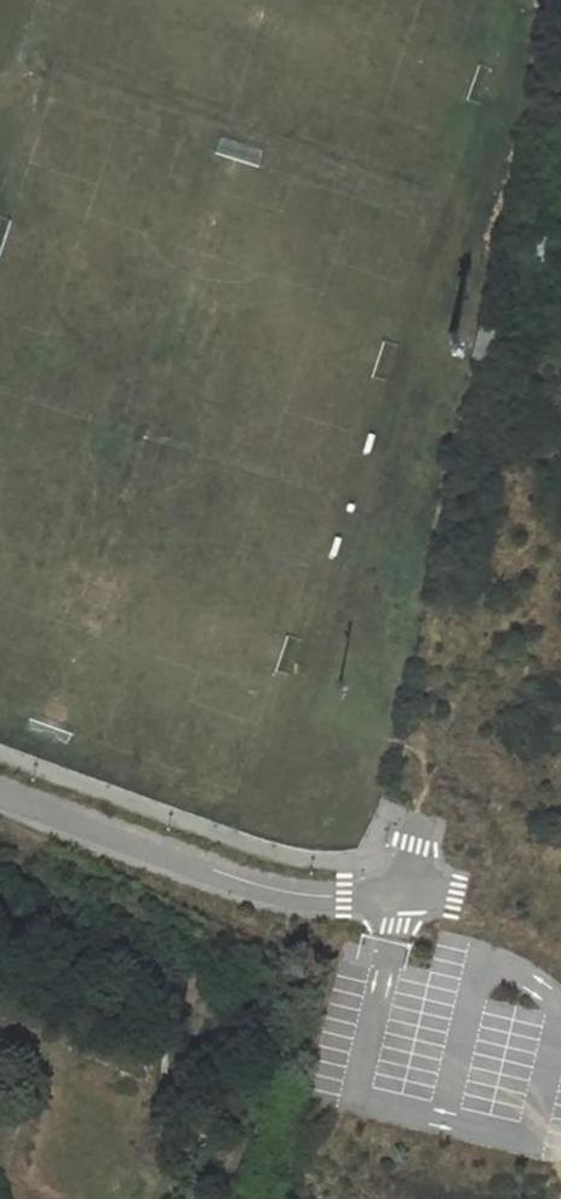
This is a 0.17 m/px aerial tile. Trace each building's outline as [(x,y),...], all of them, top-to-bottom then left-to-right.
[(489,326),(474,322),(467,353),(481,357),(489,326)]
